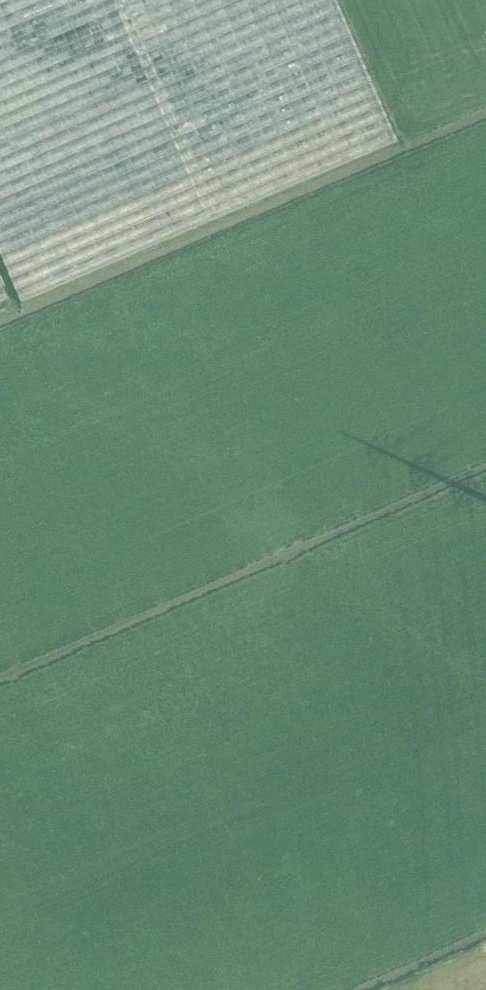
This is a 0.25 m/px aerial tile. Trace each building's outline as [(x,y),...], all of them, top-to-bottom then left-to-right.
[(20,302),(396,142),(335,0),(0,0),(0,255),(20,302)]
